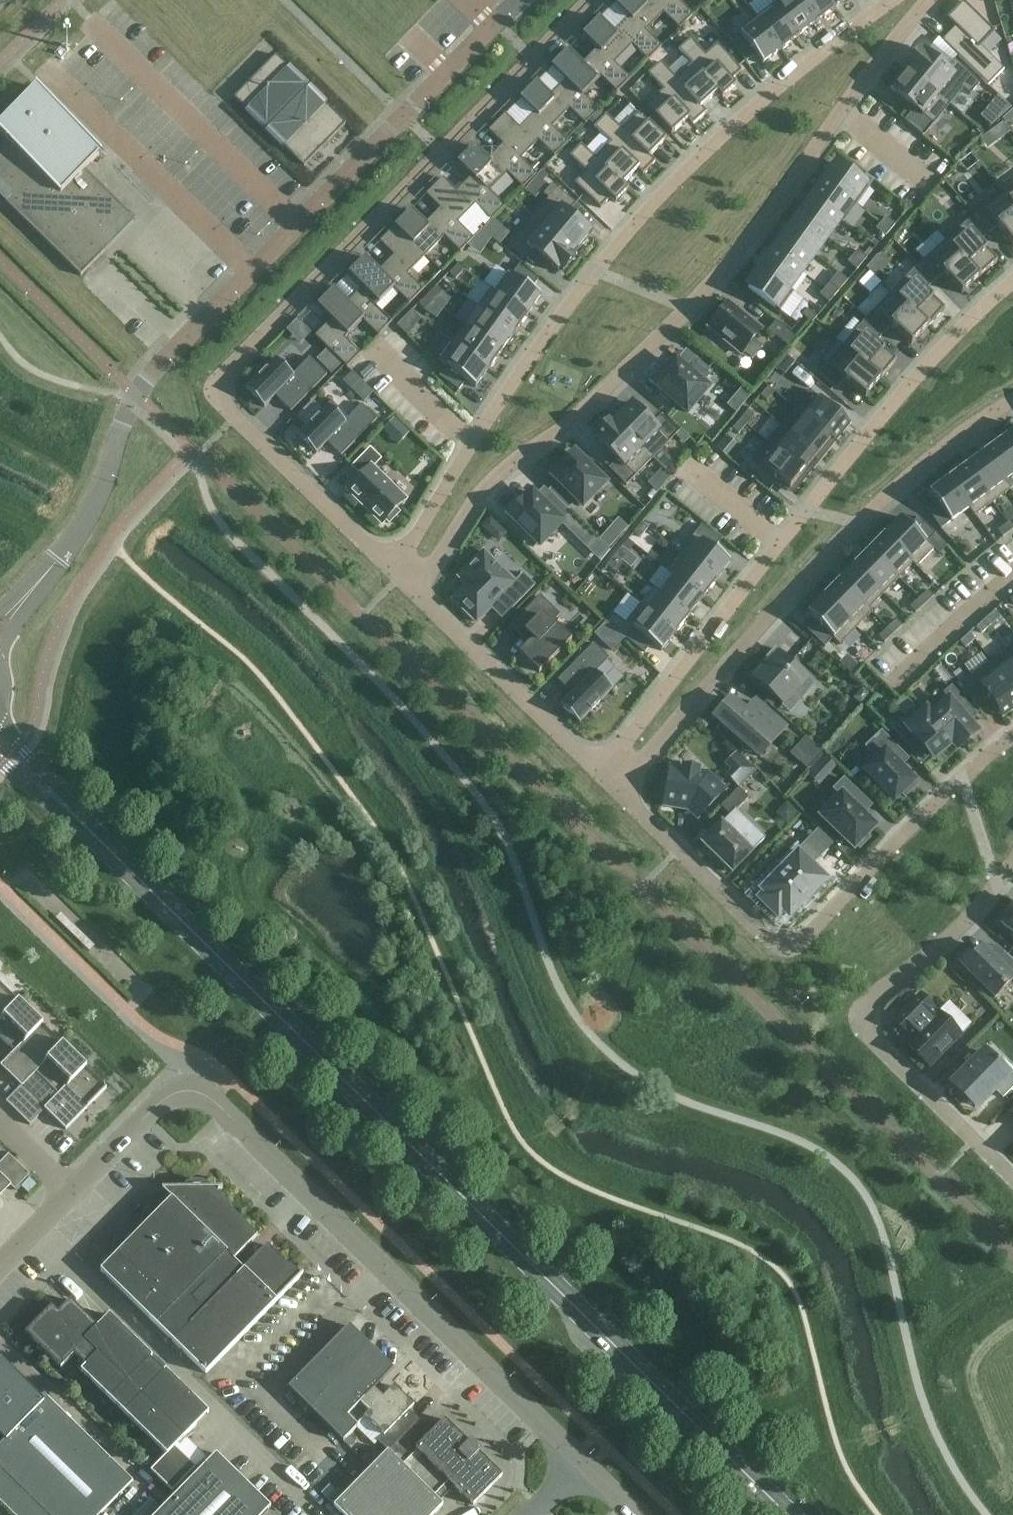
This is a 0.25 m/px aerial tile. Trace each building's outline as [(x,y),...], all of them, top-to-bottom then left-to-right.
[(644,0),(617,0),(614,3),(628,17),(628,16),(645,32),(645,31),(663,13),(679,28),(692,15),(677,0),(644,0)] [(773,4),(798,36),(815,23),(816,24),(798,0),(779,0),(773,4)] [(816,24),(833,11),(832,10),(825,0),(798,0),(816,24)] [(832,10),(845,0),(825,0),(832,10)] [(952,31),(941,42),(987,87),(1003,70),(980,47),(994,33),(962,2),(946,19),(957,29),(954,32),(952,31)] [(798,36),(773,4),(756,17),(782,50),(799,37),(798,36)] [(648,60),(661,47),(645,31),(645,32),(628,16),(628,17),(613,32),(599,18),(582,35),(597,49),(597,48),(613,64),(614,63),(632,45),(648,60)] [(782,50),(756,17),(737,32),(741,36),(731,44),(746,63),(756,55),(762,64),(781,49),(782,50)] [(717,44),(705,55),(690,39),(678,50),(684,56),(685,56),(692,64),(718,92),(722,97),(735,86),(730,80),(741,71),(717,44)] [(583,95),(601,77),(616,92),(630,79),(614,63),(613,64),(597,48),(597,49),(582,64),(568,50),(551,67),(565,81),(566,80),(582,96),(583,95)] [(962,89),(970,95),(979,83),(965,69),(954,60),(946,70),(922,51),(921,52),(919,51),(907,66),(909,67),(907,70),(949,105),(962,89)] [(245,109),(243,110),(281,148),(283,146),(303,166),(345,124),(325,103),(326,102),(288,64),(287,66),(275,55),(234,98),(245,109)] [(654,68),(662,76),(668,70),(660,62),(654,68)] [(674,102),(689,118),(694,123),(706,112),(701,107),(718,92),(692,64),(675,79),(687,91),(674,102)] [(662,76),(654,68),(647,74),(662,90),(645,106),(671,134),(674,132),(680,126),(689,118),(674,102),(687,91),(675,79),(668,70),(662,76)] [(907,70),(891,89),(914,108),(904,121),(923,136),(949,105),(907,70)] [(536,82),(520,99),(534,113),(535,112),(551,128),(551,127),(569,109),(585,124),(599,111),(583,95),(582,96),(566,80),(565,81),(550,96),(536,82)] [(35,89),(36,90),(0,127),(0,136),(6,141),(0,148),(0,183),(12,194),(5,202),(80,276),(112,244),(108,240),(105,237),(129,213),(85,169),(102,152),(36,88),(35,89)] [(538,141),(554,156),(567,142),(551,127),(551,128),(535,112),(534,113),(519,128),(505,114),(489,131),(503,145),(503,144),(519,160),(520,159),(538,141)] [(638,113),(622,130),(634,141),(623,154),(638,168),(643,173),(655,161),(650,156),(666,140),(638,113)] [(606,114),(600,121),(608,128),(614,122),(606,114)] [(634,141),(622,130),(614,122),(608,128),(600,121),(593,127),(610,143),(594,159),(622,185),(624,183),(625,183),(630,177),(638,168),(623,154),(634,141)] [(523,188),(536,174),(520,159),(519,160),(503,144),(503,145),(488,160),(474,146),(457,163),(471,177),(473,175),(489,191),(507,173),(523,188)] [(594,159),(586,150),(581,144),(569,156),(585,172),(574,183),(600,208),(610,198),(615,203),(627,190),(622,185),(594,159)] [(836,163),(823,182),(856,206),(869,187),(836,163)] [(541,169),(536,174),(543,180),(547,175),(541,169)] [(426,195),(440,208),(441,207),(457,223),(475,204),(491,220),(505,206),(489,191),(473,175),(471,177),(456,192),(442,178),(426,195)] [(823,182),(810,199),(839,221),(843,224),(856,206),(823,182)] [(548,199),(533,217),(575,252),(591,233),(568,213),(576,204),(552,184),(543,195),(548,199)] [(1003,193),(1012,207),(1012,185),(1003,193)] [(973,215),(988,233),(997,226),(1012,246),(1012,207),(1003,193),(984,208),(973,215)] [(839,221),(810,199),(797,217),(827,238),(839,221)] [(460,252),(461,250),(473,238),(457,223),(441,207),(440,208),(425,224),(411,210),(395,226),(425,255),(444,236),(460,252)] [(963,224),(945,241),(979,278),(996,262),(978,242),(988,233),(973,215),(963,224)] [(573,255),(575,252),(533,217),(524,227),(509,245),(527,261),(535,252),(559,271),(560,270),(562,271),(575,256),(573,255)] [(797,217),(785,234),(814,256),(827,238),(797,217)] [(895,225),(886,217),(880,223),(890,231),(895,225)] [(493,220),(482,230),(500,244),(509,233),(493,220)] [(885,237),(890,231),(880,223),(875,229),(885,237)] [(394,256),(379,271),(377,272),(393,288),(409,304),(423,290),(407,274),(425,255),(395,226),(380,242),(394,256)] [(814,256),(785,234),(772,252),(801,273),(814,256)] [(928,256),(917,266),(933,282),(943,273),(961,294),(979,278),(945,241),(928,256)] [(857,250),(852,256),(862,264),(867,258),(857,250)] [(772,252),(759,269),(789,291),(790,289),(801,273),(772,252)] [(862,264),(852,256),(847,262),(857,270),(862,264)] [(377,272),(379,271),(365,257),(348,274),(362,287),(347,303),(346,304),(362,320),(378,335),(391,322),(375,306),(393,288),(377,272)] [(454,278),(462,270),(457,264),(448,273),(454,278)] [(490,289),(527,316),(541,296),(532,290),(539,280),(519,266),(512,276),(508,273),(494,291),(490,288),(490,289)] [(908,275),(892,292),(927,327),(944,310),(924,291),(933,282),(917,266),(908,275)] [(790,289),(789,291),(759,269),(746,288),(780,311),(794,292),(790,289)] [(829,283),(824,289),(834,297),(839,291),(829,283)] [(435,286),(427,294),(433,300),(441,291),(435,286)] [(331,319),(315,335),(315,336),(347,367),(360,354),(344,338),(362,320),(346,304),(347,303),(333,289),(317,306),(331,319)] [(527,316),(490,289),(477,306),(515,333),(527,316)] [(834,297),(824,289),(819,295),(829,303),(834,297)] [(875,309),(866,319),(883,334),(891,325),(911,344),(927,327),(892,292),(875,309)] [(424,309),(433,300),(427,294),(419,303),(424,309)] [(708,327),(741,354),(761,329),(728,302),(708,327)] [(515,333),(477,306),(465,324),(502,351),(514,333),(515,334),(515,333)] [(817,317),(807,309),(802,315),(811,323),(817,317)] [(857,329),(843,346),(880,379),(895,361),(875,344),(883,334),(866,319),(857,329)] [(790,348),(797,339),(776,321),(768,330),(790,348)] [(502,351),(465,324),(452,342),(490,369),(502,351)] [(827,365),(819,375),(836,389),(844,380),(865,397),(880,379),(843,346),(837,341),(821,360),(827,365)] [(490,369),(452,342),(438,361),(447,367),(440,377),(459,391),(466,381),(475,388),(489,368),(490,369)] [(326,349),(316,359),(331,374),(341,364),(326,349)] [(662,365),(649,380),(658,387),(655,390),(666,400),(669,397),(683,409),(703,385),(698,380),(707,369),(688,353),(679,364),(671,358),(664,367),(662,365)] [(795,362),(786,354),(775,367),(785,374),(795,362)] [(264,407),(276,395),(279,398),(278,399),(290,411),(326,375),(309,358),(292,375),(275,358),(245,389),(264,407)] [(362,381),(353,391),(364,401),(373,392),(362,381)] [(774,392),(768,387),(760,396),(766,401),(774,392)] [(849,424),(850,423),(809,390),(794,409),(831,438),(845,421),(849,424)] [(316,454),(328,441),(331,444),(330,446),(340,456),(376,419),(361,404),(348,418),(331,401),(297,435),(316,454)] [(630,403),(613,421),(652,459),(678,432),(661,415),(652,424),(630,403)] [(781,425),(817,455),(831,438),(794,409),(781,425)] [(746,424),(754,415),(748,410),(740,420),(746,424)] [(393,431),(402,440),(408,433),(393,419),(385,427),(391,433),(393,431)] [(738,434),(746,424),(740,420),(732,429),(738,434)] [(626,486),(652,459),(613,421),(610,423),(609,421),(595,435),(597,437),(595,438),(617,460),(608,469),(626,486)] [(781,425),(767,442),(804,472),(817,455),(781,425)] [(1000,440),(1012,458),(1012,431),(1000,440)] [(1000,440),(1000,439),(982,452),(983,453),(1010,490),(1011,489),(1005,481),(1012,476),(1012,458),(1000,440)] [(804,472),(767,442),(752,460),(781,484),(780,485),(781,486),(782,484),(789,490),(804,472)] [(372,468),(380,459),(370,449),(352,467),(361,476),(347,490),(381,524),(385,520),(388,523),(399,513),(395,509),(405,500),(372,468)] [(561,468),(553,477),(558,482),(549,491),(567,508),(576,499),(583,506),(605,484),(573,452),(572,453),(571,453),(570,454),(561,464),(559,465),(560,465),(559,466),(561,468)] [(983,453),(966,466),(992,503),(1010,490),(983,453)] [(975,515),(992,503),(966,466),(965,465),(948,478),(975,515)] [(975,515),(948,478),(929,493),(936,502),(926,509),(940,529),(969,508),(974,516),(975,515)] [(510,498),(496,513),(502,518),(499,521),(510,531),(512,528),(527,543),(549,520),(548,519),(557,510),(540,493),(531,503),(520,492),(512,500),(510,498)] [(909,526),(901,517),(884,534),(917,566),(933,549),(927,542),(935,534),(918,517),(909,526)] [(489,518),(481,527),(487,532),(493,531),(498,525),(489,518)] [(642,523),(634,532),(640,537),(648,528),(642,523)] [(1002,537),(1012,530),(1007,523),(998,530),(1002,537)] [(694,536),(680,553),(716,581),(730,562),(713,548),(721,540),(702,525),(694,536)] [(884,534),(868,549),(898,578),(913,564),(916,567),(917,566),(884,534)] [(592,554),(602,544),(594,536),(584,546),(592,554)] [(628,552),(622,547),(614,556),(620,562),(628,552)] [(898,578),(868,549),(853,564),(854,565),(883,594),(898,578)] [(467,585),(453,600),(476,622),(496,601),(508,613),(534,585),(522,574),(514,582),(483,552),(459,577),(467,585)] [(703,599),(716,582),(716,581),(680,553),(666,570),(702,598),(703,599)] [(614,556),(606,566),(613,571),(620,562),(614,556)] [(854,565),(839,581),(871,612),(872,612),(869,608),(883,594),(854,565)] [(660,593),(689,615),(702,598),(666,570),(666,571),(673,577),(660,593)] [(856,628),(871,612),(839,581),(838,580),(823,595),(824,596),(856,628)] [(933,596),(928,590),(919,598),(919,599),(924,605),(933,596)] [(689,615),(660,593),(648,609),(640,604),(676,633),(690,616),(689,615)] [(840,645),(856,628),(824,596),(807,613),(815,621),(807,630),(824,647),(833,638),(840,645)] [(540,597),(516,622),(533,639),(519,653),(539,673),(571,640),(551,620),(548,624),(542,618),(551,609),(540,597)] [(919,599),(919,598),(910,607),(915,613),(924,605),(919,599)] [(676,633),(640,604),(625,623),(633,629),(625,638),(644,653),(652,644),(661,651),(675,632),(676,633)] [(994,611),(985,619),(991,625),(1000,617),(994,611)] [(985,619),(976,627),(982,633),(991,625),(985,619)] [(893,634),(902,625),(896,620),(887,628),(893,634)] [(622,639),(606,623),(596,634),(612,650),(622,639)] [(887,628),(879,636),(884,642),(893,634),(887,628)] [(974,640),(969,633),(960,642),(965,648),(974,640)] [(569,689),(572,692),(560,705),(579,723),(612,689),(595,672),(609,658),(593,644),(557,680),(568,691),(569,689)] [(793,693),(800,699),(814,684),(775,649),(766,659),(770,662),(754,680),(782,705),(793,693)] [(1008,649),(990,661),(1012,693),(1012,656),(1008,649)] [(990,661),(959,684),(974,703),(985,695),(999,714),(1012,703),(1012,693),(990,661)] [(920,705),(957,748),(976,732),(960,713),(968,705),(952,685),(942,693),(949,700),(931,716),(921,705),(920,705)] [(714,717),(753,752),(754,750),(753,749),(767,734),(774,740),(784,729),(754,702),(753,703),(754,704),(746,713),(730,699),(714,717)] [(957,748),(920,705),(902,721),(901,720),(891,727),(908,747),(917,739),(933,759),(952,743),(956,748),(957,748)] [(876,759),(864,771),(894,801),(902,794),(904,797),(917,785),(889,756),(898,748),(881,730),(864,746),(876,759)] [(811,742),(805,750),(816,759),(822,752),(811,742)] [(743,759),(732,771),(728,775),(738,785),(754,769),(743,759)] [(682,766),(682,768),(671,766),(664,807),(688,810),(695,803),(703,812),(725,790),(707,772),(699,771),(699,769),(682,766)] [(841,781),(832,790),(839,797),(819,819),(852,851),(854,849),(857,852),(868,840),(865,837),(872,829),(850,808),(859,799),(841,781)] [(748,798),(738,788),(721,806),(731,816),(748,798)] [(731,872),(751,852),(721,823),(702,843),(731,872)] [(822,833),(807,849),(816,858),(832,843),(822,833)] [(824,880),(796,853),(795,852),(783,864),(786,867),(763,891),(765,893),(760,899),(777,916),(783,911),(789,916),(824,880)] [(1006,914),(1009,917),(1002,925),(1012,934),(1012,905),(1006,914)] [(987,954),(981,947),(976,952),(974,950),(960,963),(995,997),(1012,980),(1012,981),(1012,962),(1003,952),(995,961),(987,954)] [(18,1002),(0,984),(0,1021),(18,1002)] [(897,996),(904,1004),(917,991),(911,986),(897,996)] [(894,1021),(912,1039),(907,1044),(929,1066),(960,1035),(937,1013),(936,1014),(930,1009),(932,1007),(920,996),(894,1021)] [(35,1073),(62,1045),(18,1002),(0,1021),(0,1038),(14,1052),(0,1066),(21,1086),(22,1087),(35,1073)] [(27,1092),(44,1109),(65,1130),(106,1088),(62,1045),(35,1073),(22,1087),(27,1092)] [(997,1065),(998,1064),(997,1062),(996,1063),(985,1053),(954,1084),(977,1107),(994,1090),(1002,1098),(1012,1087),(1012,1076),(1008,1071),(1006,1073),(997,1065)] [(27,1092),(22,1087),(21,1086),(5,1101),(6,1102),(7,1102),(12,1107),(27,1092)] [(11,1185),(1,1175),(14,1161),(8,1155),(0,1163),(0,1196),(11,1185)] [(300,1275),(289,1265),(288,1266),(267,1246),(243,1270),(233,1260),(257,1236),(229,1209),(230,1207),(209,1187),(208,1185),(206,1184),(203,1183),(201,1182),(199,1182),(197,1182),(194,1182),(192,1182),(190,1183),(187,1183),(185,1185),(182,1188),(162,1188),(161,1190),(170,1199),(100,1271),(205,1374),(302,1275),(301,1274),(300,1275)] [(165,1370),(163,1372),(150,1359),(152,1357),(109,1315),(97,1327),(70,1301),(58,1313),(51,1307),(25,1333),(60,1368),(74,1355),(85,1366),(80,1371),(166,1454),(150,1470),(172,1492),(195,1468),(174,1447),(208,1412),(165,1370)] [(347,1416),(355,1408),(374,1388),(393,1369),(349,1326),(288,1388),(343,1442),(357,1427),(356,1426),(347,1416)] [(0,1444),(0,1502),(13,1514),(99,1514),(133,1481),(46,1397),(43,1400),(0,1358),(0,1359),(0,1435),(4,1439),(0,1444)] [(383,1396),(374,1388),(355,1408),(347,1416),(356,1426),(364,1417),(383,1436),(378,1441),(387,1450),(416,1420),(407,1412),(413,1406),(393,1386),(383,1396)] [(387,1450),(439,1501),(454,1487),(473,1505),(501,1476),(444,1419),(431,1432),(418,1419),(416,1420),(387,1450)] [(398,1514),(432,1514),(443,1505),(439,1501),(387,1450),(360,1478),(398,1514)] [(270,1507),(215,1453),(155,1514),(262,1514),(270,1507)] [(360,1478),(344,1494),(333,1505),(333,1506),(342,1514),(398,1514),(360,1478)] [(329,1485),(321,1493),(326,1499),(327,1499),(335,1491),(329,1485)] [(335,1491),(327,1499),(333,1505),(344,1494),(338,1488),(335,1491)]
